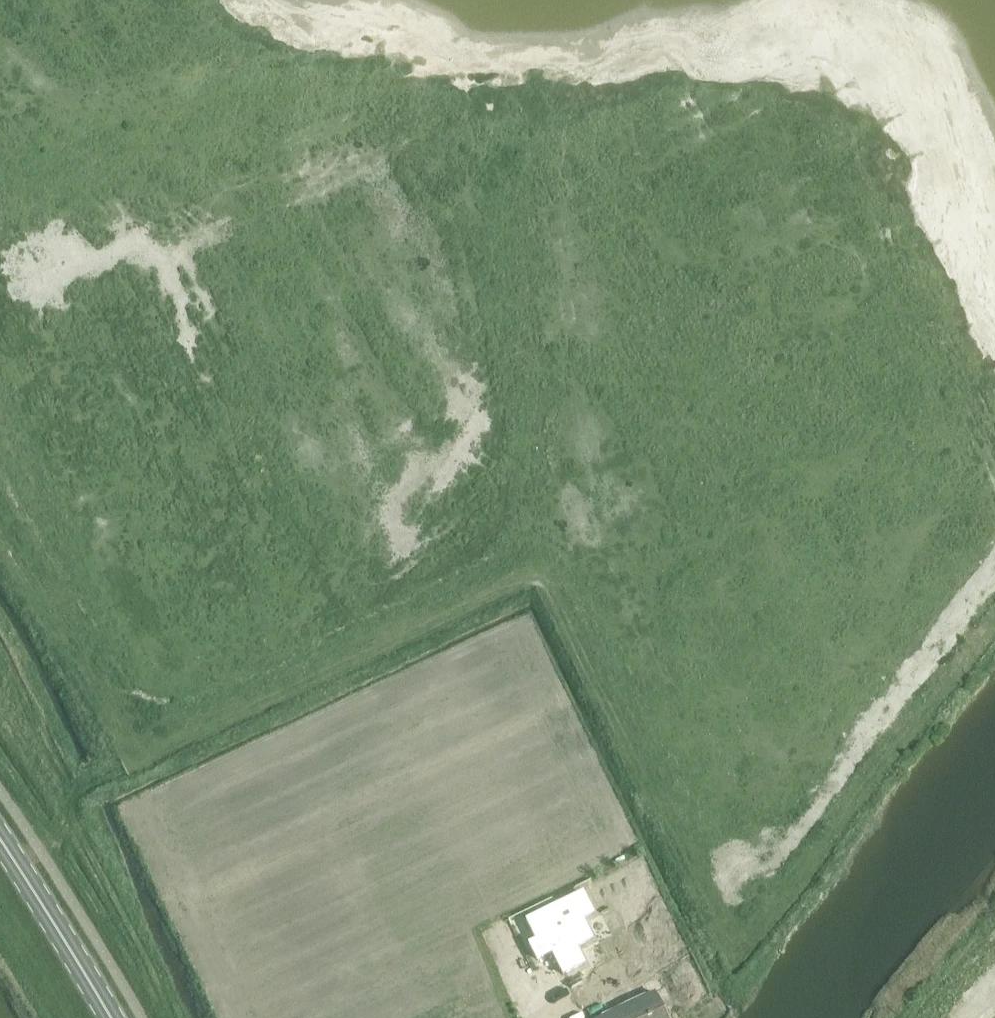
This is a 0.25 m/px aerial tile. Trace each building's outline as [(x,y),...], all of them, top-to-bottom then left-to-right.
[(579,893),(526,921),(536,941),(529,945),(536,959),(551,951),(561,970),(581,960),(574,946),(588,939),(578,918),(589,913),(579,893)] [(624,928),(639,952),(668,935),(653,911),(624,928)] [(587,978),(568,987),(574,998),(592,989),(587,978)] [(602,1017),(666,1017),(654,993),(602,1017)]
